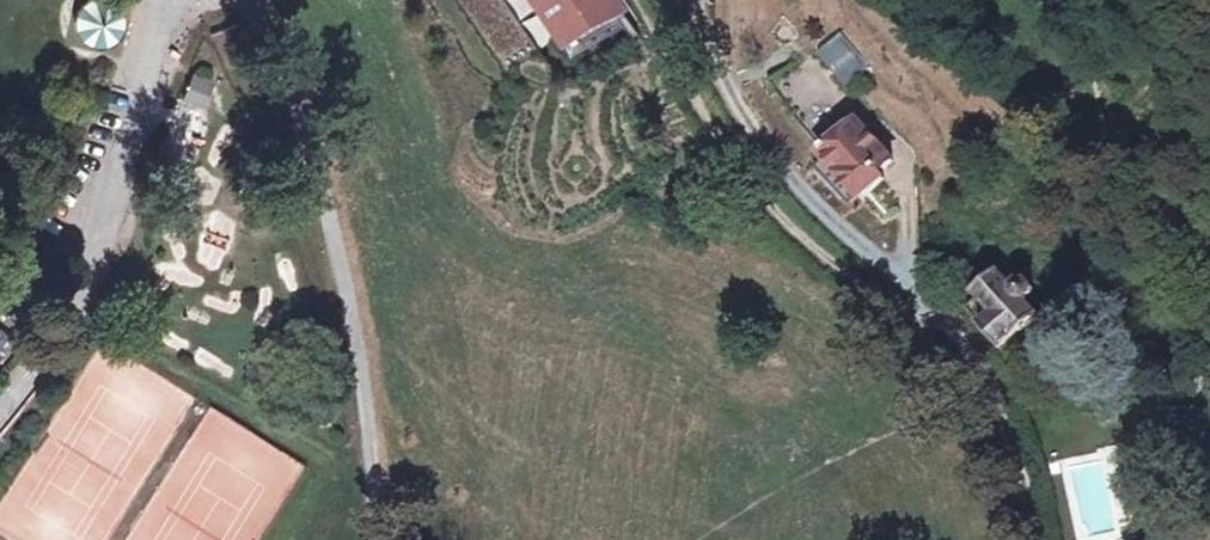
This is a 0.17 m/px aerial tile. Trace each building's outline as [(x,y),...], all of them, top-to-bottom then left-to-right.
[(72,38),(114,53),(128,15),(86,0),(72,38)] [(497,63),(533,86),(551,77),(504,0),(457,0),(497,63)] [(536,9),(530,0),(509,0),(521,19),(536,9)] [(575,53),(626,15),(617,0),(540,0),(575,53)] [(538,47),(555,36),(539,11),(522,22),(538,47)] [(847,98),(855,91),(875,74),(847,39),(824,57),(818,63),(847,98)] [(183,102),(204,108),(213,81),(192,75),(183,102)] [(860,126),(823,158),(865,201),(887,180),(881,173),(896,163),(860,126)] [(1004,272),(975,297),(994,316),(982,326),(1009,355),(1047,314),(1032,299),(1038,296),(1039,289),(1034,282),(1024,283),(1019,288),(1004,272)]
